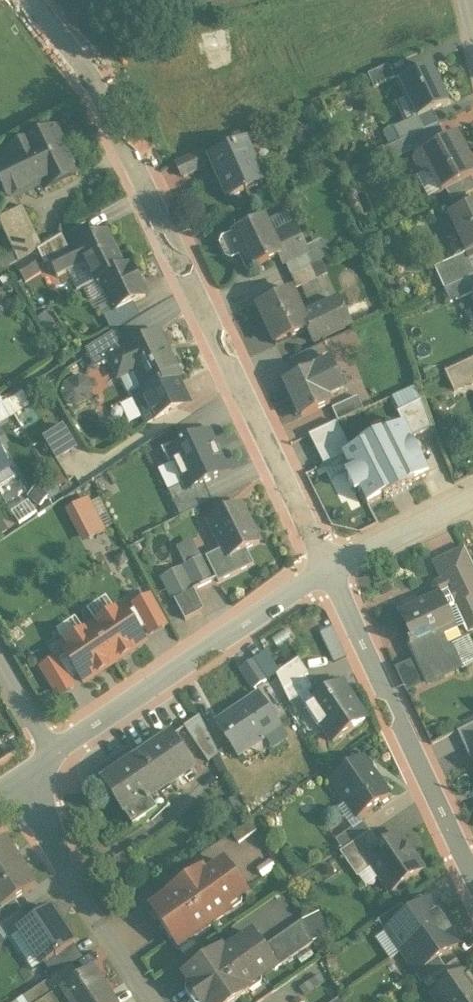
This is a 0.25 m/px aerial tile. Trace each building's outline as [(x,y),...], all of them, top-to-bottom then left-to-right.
[(200,26),(205,47),(230,40),(224,20),(200,26)] [(389,65),(369,74),(375,87),(395,78),(389,65)] [(431,68),(401,82),(418,116),(419,118),(449,104),(431,68)] [(418,116),(393,128),(399,142),(412,136),(424,130),(419,118),(418,116)] [(424,130),(412,136),(418,150),(420,155),(421,154),(445,141),(438,124),(424,130)] [(22,143),(22,144),(13,148),(10,154),(13,159),(0,165),(0,169),(14,198),(42,184),(46,191),(78,175),(55,127),(22,143)] [(421,154),(421,155),(425,153),(433,167),(445,189),(441,192),(442,193),(445,191),(471,177),(472,176),(472,169),(455,135),(445,141),(421,154)] [(399,142),(389,147),(395,160),(418,150),(412,136),(399,142)] [(245,144),(212,158),(230,199),(262,184),(245,144)] [(200,151),(177,162),(184,177),(202,169),(205,161),(200,151)] [(421,155),(421,154),(420,155),(417,156),(415,163),(418,169),(425,171),(433,167),(425,153),(421,155)] [(445,191),(451,201),(472,191),(472,182),(471,177),(445,191)] [(448,217),(448,219),(450,218),(466,253),(464,254),(465,255),(467,255),(469,260),(472,258),(472,205),(448,217)] [(0,217),(0,223),(18,261),(38,250),(42,247),(23,206),(0,217)] [(264,219),(233,233),(234,234),(235,234),(244,254),(251,269),(250,269),(251,270),(280,257),(283,264),(285,263),(285,261),(306,251),(295,226),(272,237),(264,219)] [(106,231),(77,246),(78,247),(66,253),(49,260),(50,261),(57,277),(67,272),(85,264),(92,278),(94,282),(99,280),(124,268),(106,231)] [(234,234),(222,239),(220,245),(226,257),(232,259),(244,254),(235,234),(234,234)] [(42,247),(38,250),(44,264),(50,261),(49,260),(66,253),(59,237),(42,247)] [(306,251),(285,261),(285,263),(290,274),(310,265),(312,264),(306,251)] [(439,274),(436,268),(434,269),(443,288),(472,275),(472,269),(469,260),(467,255),(465,255),(468,261),(439,274)] [(31,257),(16,266),(20,272),(26,282),(41,273),(31,257)] [(15,264),(6,269),(11,277),(20,272),(16,266),(15,264)] [(85,264),(67,272),(72,282),(78,285),(92,278),(85,264)] [(124,268),(99,280),(113,312),(146,296),(131,264),(124,268)] [(310,265),(290,274),(297,288),(317,279),(310,265)] [(443,289),(450,303),(472,292),(472,275),(443,288),(443,289)] [(290,290),(257,305),(275,345),(277,344),(276,341),(289,335),(290,337),(308,329),(309,329),(304,318),(290,290)] [(340,302),(304,318),(309,329),(308,329),(314,343),(351,326),(340,302)] [(117,331),(86,350),(94,368),(110,361),(108,358),(125,350),(122,343),(123,343),(117,331)] [(125,350),(108,358),(110,361),(118,378),(119,377),(119,376),(134,369),(146,393),(147,393),(146,391),(161,385),(161,386),(176,379),(180,377),(166,347),(163,349),(157,336),(160,335),(159,333),(125,350)] [(446,372),(455,391),(472,383),(472,360),(446,372)] [(332,361),(314,369),(314,368),(285,382),(301,418),(330,405),(327,397),(344,389),(332,361)] [(97,396),(87,372),(60,383),(70,407),(97,396)] [(176,379),(161,386),(161,385),(146,391),(147,393),(146,393),(135,398),(147,424),(169,413),(167,410),(186,401),(176,379)] [(23,390),(6,401),(13,413),(30,402),(23,390)] [(358,397),(333,409),(338,422),(364,410),(358,397)] [(422,400),(397,413),(404,425),(405,425),(412,439),(433,428),(422,400)] [(337,422),(309,435),(325,466),(343,457),(343,456),(351,451),(337,422)] [(46,436),(58,459),(80,448),(68,425),(46,436)] [(404,425),(389,433),(388,431),(358,446),(359,448),(351,451),(343,456),(343,457),(351,472),(346,475),(355,494),(360,491),(368,506),(383,498),(384,500),(415,484),(414,483),(430,475),(412,439),(405,425),(404,425)] [(209,433),(169,452),(184,483),(188,492),(227,473),(209,433)] [(8,468),(8,467),(7,465),(8,461),(2,451),(0,450),(0,472),(8,468)] [(14,479),(8,468),(0,472),(0,488),(14,479)] [(92,496),(67,508),(84,543),(109,531),(92,496)] [(240,504),(208,520),(223,549),(227,559),(246,550),(260,543),(240,504)] [(434,563),(448,592),(452,601),(454,605),(472,596),(472,563),(466,548),(434,563)] [(227,559),(223,549),(205,558),(216,580),(218,583),(253,565),(246,550),(227,559)] [(204,555),(160,577),(172,601),(174,600),(185,620),(201,612),(191,592),(216,580),(205,558),(204,555)] [(438,595),(400,613),(414,642),(409,644),(427,683),(457,670),(439,633),(453,626),(443,605),(452,601),(448,592),(439,596),(438,595)] [(150,596),(134,605),(135,608),(146,627),(150,634),(166,625),(150,596)] [(454,605),(467,633),(472,630),(472,596),(454,605)] [(121,607),(91,627),(114,662),(145,642),(138,632),(126,614),(121,607)] [(135,608),(126,614),(138,632),(146,627),(135,608)] [(336,626),(324,630),(335,662),(347,658),(336,626)] [(91,627),(61,648),(65,655),(77,672),(84,682),(114,662),(91,627)] [(77,672),(65,655),(58,660),(69,678),(77,672)] [(58,660),(57,659),(41,668),(58,696),(74,687),(69,678),(58,660)] [(298,660),(276,674),(284,690),(303,677),(308,675),(298,660)] [(254,690),(266,682),(253,662),(240,670),(254,690)] [(303,677),(284,690),(290,703),(306,692),(311,689),(303,677)] [(313,703),(326,722),(321,725),(333,743),(355,728),(354,726),(365,719),(342,684),(313,703)] [(306,692),(290,703),(297,718),(308,713),(305,708),(313,703),(306,692)] [(246,707),(219,725),(218,723),(217,724),(228,740),(229,739),(237,751),(236,752),(237,753),(278,726),(259,696),(245,706),(246,707)] [(220,756),(200,716),(184,727),(208,763),(220,756)] [(457,732),(464,746),(472,742),(472,724),(457,732)] [(171,735),(136,759),(129,749),(95,772),(125,817),(160,794),(194,770),(171,735)] [(464,746),(471,762),(472,761),(472,742),(464,746)] [(362,759),(333,780),(359,818),(389,798),(362,759)] [(160,794),(125,817),(132,828),(167,805),(160,794)] [(363,821),(335,840),(343,850),(370,832),(363,821)] [(370,832),(343,850),(354,867),(368,859),(367,858),(381,848),(370,832)] [(381,848),(367,858),(368,859),(391,892),(422,870),(399,836),(381,848)] [(19,865),(3,841),(0,843),(0,878),(19,865)] [(201,870),(191,878),(190,877),(189,878),(190,880),(183,885),(181,883),(180,884),(180,885),(170,892),(172,895),(151,909),(165,929),(164,930),(172,941),(173,941),(177,947),(229,911),(226,906),(246,893),(225,863),(206,877),(201,870)] [(0,878),(0,909),(14,900),(34,887),(25,873),(24,873),(19,865),(0,878)] [(0,909),(0,924),(21,910),(14,900),(0,909)] [(408,914),(390,927),(390,928),(395,934),(394,939),(402,951),(445,921),(442,916),(441,916),(430,900),(408,914)] [(401,905),(378,921),(385,932),(390,928),(390,927),(408,914),(401,905)] [(50,909),(22,928),(23,929),(45,963),(55,957),(73,945),(74,945),(50,909)] [(0,924),(0,934),(4,941),(23,929),(22,928),(30,923),(21,910),(0,924)] [(302,921),(262,948),(275,967),(274,968),(275,970),(313,943),(302,921)] [(402,951),(410,963),(415,964),(419,970),(420,971),(438,958),(460,943),(448,927),(449,926),(445,921),(402,951)] [(224,955),(220,950),(218,951),(218,953),(219,955),(212,959),(211,958),(209,958),(184,975),(192,985),(188,988),(189,989),(190,989),(199,1001),(236,1001),(240,999),(240,998),(249,991),(248,989),(248,986),(274,968),(275,967),(262,948),(253,935),(224,955)] [(73,945),(55,957),(64,970),(82,957),(73,945)] [(438,958),(420,971),(419,970),(414,974),(421,984),(431,978),(445,968),(438,958)] [(445,968),(431,978),(439,989),(465,971),(457,960),(445,968)] [(465,971),(439,989),(431,995),(437,1001),(472,1001),(472,983),(465,971)] [(46,1001),(112,1001),(92,972),(64,990),(46,1001)] [(23,997),(26,1001),(46,1001),(64,990),(54,976),(23,997)]
